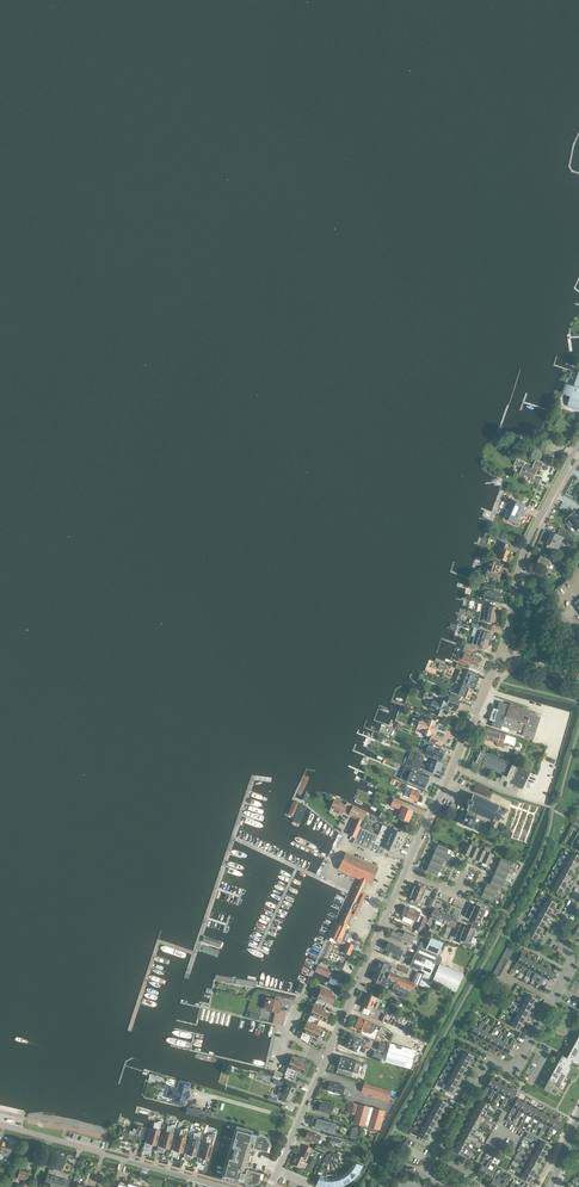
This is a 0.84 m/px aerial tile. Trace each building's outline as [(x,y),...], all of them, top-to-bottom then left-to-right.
[(569,386),(568,385),(565,394),(571,396),(570,399),(572,400),(570,406),(578,409),(578,374),(574,387),(569,386)] [(545,450),(543,455),(553,460),(556,454),(545,450)] [(531,478),(530,480),(540,484),(541,480),(535,477),(538,469),(541,470),(543,465),(535,461),(532,468),(525,465),(526,463),(517,459),(514,465),(519,467),(519,469),(522,470),(520,475),(525,477),(526,475),(531,478)] [(521,511),(525,513),(528,507),(514,501),(510,510),(511,511),(512,511),(508,520),(517,524),(521,515),(520,514),(521,511)] [(578,514),(578,515),(575,512),(575,511),(574,512),(575,512),(572,515),(572,514),(566,519),(568,522),(566,524),(570,527),(572,526),(573,525),(577,531),(578,529),(578,514)] [(558,548),(563,538),(570,541),(572,538),(567,533),(566,533),(559,530),(557,535),(552,532),(547,543),(549,544),(547,547),(552,550),(554,546),(558,548)] [(509,551),(506,550),(508,545),(502,543),(499,553),(495,552),(494,558),(497,559),(497,558),(506,561),(509,551)] [(538,564),(547,568),(550,562),(541,557),(538,564)] [(501,565),(488,561),(487,567),(484,575),(498,579),(497,579),(500,571),(501,571),(499,571),(501,565)] [(484,590),(482,598),(497,601),(499,595),(491,593),(491,592),(484,590)] [(480,612),(495,615),(496,607),(489,606),(490,602),(476,599),(476,603),(481,604),(480,612)] [(483,622),(483,621),(486,622),(486,621),(494,622),(495,615),(480,612),(477,620),(473,619),(472,623),(480,625),(481,622),(483,622)] [(484,631),(480,629),(479,629),(480,625),(472,623),(471,627),(476,628),(474,636),(488,641),(490,634),(483,632),(484,631)] [(486,648),(488,641),(474,636),(471,644),(466,642),(464,646),(473,649),(474,646),(478,647),(479,646),(486,648)] [(469,666),(470,663),(475,665),(478,658),(470,655),(472,649),(464,646),(462,651),(464,652),(461,658),(459,657),(457,662),(466,665),(469,666)] [(479,674),(468,670),(469,667),(458,663),(457,666),(462,668),(459,675),(476,682),(479,674)] [(459,675),(456,683),(473,690),(476,682),(459,675)] [(473,690),(456,683),(460,685),(457,695),(451,692),(449,696),(459,700),(461,696),(469,699),(473,690)] [(434,711),(433,714),(442,716),(443,713),(446,714),(449,706),(457,709),(459,701),(448,697),(447,701),(438,699),(437,702),(432,700),(429,709),(434,711)] [(521,735),(533,739),(541,717),(530,713),(531,710),(510,703),(508,707),(498,704),(492,723),(522,733),(521,735)] [(436,721),(426,718),(425,720),(419,718),(418,721),(417,721),(416,722),(415,723),(415,724),(416,726),(417,726),(416,729),(422,731),(421,733),(430,737),(429,741),(441,745),(443,738),(435,735),(438,725),(435,724),(436,721)] [(396,722),(394,728),(402,731),(403,726),(400,725),(401,723),(396,722)] [(481,738),(503,744),(506,735),(484,728),(481,738)] [(444,751),(430,746),(427,755),(441,760),(444,751)] [(439,774),(443,763),(431,758),(420,754),(421,753),(415,751),(412,760),(411,759),(408,766),(418,770),(419,767),(425,769),(439,774)] [(518,767),(512,765),(487,753),(486,754),(480,751),(480,752),(480,751),(479,753),(480,753),(475,763),(481,765),(481,766),(481,765),(489,769),(494,771),(502,775),(500,778),(522,788),(529,772),(518,767)] [(421,772),(416,769),(412,768),(410,772),(412,774),(409,781),(409,782),(410,782),(416,784),(416,785),(418,786),(419,785),(424,787),(424,788),(424,787),(425,787),(426,784),(428,779),(427,779),(423,777),(422,776),(421,777),(419,775),(421,772)] [(420,794),(417,793),(418,791),(412,789),(408,787),(407,787),(408,784),(401,781),(400,782),(399,782),(397,786),(398,787),(399,787),(406,791),(410,793),(408,797),(417,801),(420,794)] [(473,791),(490,798),(492,793),(475,786),(473,791)] [(498,805),(472,794),(470,800),(468,799),(467,801),(466,803),(468,804),(466,809),(468,810),(467,813),(462,824),(476,830),(480,820),(476,818),(478,819),(479,816),(480,817),(480,818),(491,822),(488,828),(495,831),(498,822),(499,819),(503,817),(504,814),(502,811),(504,808),(499,806),(499,807),(498,806),(498,805)] [(394,798),(392,802),(394,803),(393,806),(399,809),(402,801),(394,798)] [(330,807),(331,807),(329,810),(338,814),(339,811),(343,813),(348,802),(347,802),(346,805),(334,799),(330,807)] [(289,813),(293,815),(299,803),(294,801),(289,813)] [(362,821),(367,811),(350,803),(345,813),(356,818),(349,835),(355,838),(359,827),(362,821)] [(294,819),(299,822),(306,807),(301,804),(294,819)] [(412,811),(402,807),(398,817),(408,821),(412,811)] [(352,843),(378,854),(379,853),(383,855),(385,850),(381,848),(382,846),(396,853),(405,834),(387,826),(382,824),(378,835),(360,827),(352,843)] [(512,832),(509,831),(502,828),(500,836),(510,839),(512,832)] [(574,839),(571,845),(574,847),(578,850),(578,838),(577,841),(574,839)] [(471,845),(466,842),(462,853),(468,856),(475,841),(472,840),(471,843),(472,843),(471,845)] [(475,841),(468,856),(475,859),(480,848),(475,846),(475,845),(477,845),(478,842),(475,841)] [(435,851),(450,857),(451,855),(448,853),(448,854),(446,854),(449,849),(438,844),(435,851)] [(480,848),(475,859),(481,862),(488,847),(485,846),(484,848),(485,849),(484,850),(480,848)] [(488,847),(481,862),(488,865),(493,854),(488,852),(489,851),(490,851),(491,848),(488,847)] [(577,863),(578,859),(578,856),(572,852),(566,849),(565,851),(571,854),(568,858),(577,863)] [(449,860),(450,857),(435,851),(432,857),(443,862),(445,857),(446,858),(446,859),(449,860)] [(366,882),(371,884),(378,868),(345,852),(337,869),(359,879),(340,920),(347,923),(351,914),(356,916),(365,895),(361,893),(366,882)] [(565,864),(573,869),(575,866),(577,867),(578,864),(577,863),(568,858),(563,855),(561,858),(567,861),(565,864)] [(429,864),(444,871),(445,868),(443,867),(442,868),(441,867),(443,862),(432,857),(429,864)] [(512,863),(501,858),(498,865),(513,871),(514,869),(512,867),(511,868),(510,868),(512,863)] [(562,871),(570,875),(572,872),(574,873),(575,870),(573,869),(565,864),(559,861),(558,864),(564,867),(562,871)] [(443,873),(444,871),(429,864),(426,871),(437,876),(439,871),(441,871),(440,872),(443,873)] [(513,871),(498,865),(495,871),(506,876),(508,871),(510,872),(510,873),(512,874),(513,871)] [(558,877),(567,882),(568,878),(570,879),(572,876),(570,875),(562,871),(556,868),(554,870),(560,873),(558,877)] [(495,871),(492,878),(508,885),(509,882),(506,880),(505,881),(504,881),(506,876),(495,871)] [(555,883),(563,888),(565,884),(567,886),(568,883),(567,882),(558,877),(552,874),(551,876),(557,880),(555,883)] [(487,883),(501,889),(503,884),(504,885),(504,886),(506,887),(508,885),(492,878),(490,884),(487,883)] [(553,886),(551,890),(560,894),(562,891),(563,892),(565,889),(563,888),(555,883),(549,880),(548,883),(553,886)] [(412,891),(424,896),(426,889),(431,891),(432,888),(421,883),(420,887),(415,885),(412,891)] [(501,889),(487,883),(484,890),(499,896),(500,894),(498,893),(497,894),(496,893),(498,888),(500,889),(501,889)] [(484,890),(481,897),(492,902),(494,896),(496,897),(495,898),(498,899),(499,896),(484,890)] [(424,896),(412,891),(409,898),(414,900),(412,904),(421,907),(422,903),(421,903),(424,896)] [(543,904),(552,909),(554,905),(556,906),(557,903),(547,898),(541,895),(540,897),(546,900),(543,904)] [(554,910),(552,909),(543,904),(538,901),(536,903),(542,907),(540,910),(548,915),(550,912),(552,913),(554,910)] [(480,903),(479,907),(474,905),(471,911),(483,916),(486,910),(487,910),(489,906),(480,903)] [(416,921),(419,915),(416,914),(417,911),(405,906),(403,911),(402,911),(401,914),(402,914),(402,915),(406,917),(405,919),(413,922),(414,920),(416,921)] [(550,916),(548,915),(540,910),(534,907),(533,910),(539,913),(537,917),(545,921),(547,918),(549,919),(550,916)] [(440,911),(434,908),(430,917),(436,920),(440,911)] [(446,913),(440,911),(436,920),(442,922),(446,913)] [(483,916),(471,911),(469,918),(474,920),(472,924),(480,927),(482,923),(480,923),(483,916)] [(451,915),(446,913),(442,922),(448,924),(451,915)] [(533,923),(542,928),(544,924),(545,925),(547,922),(545,921),(537,917),(531,914),(529,916),(535,919),(533,923)] [(457,918),(451,915),(448,924),(454,927),(457,918)] [(421,932),(427,918),(420,916),(415,929),(421,932)] [(330,937),(336,940),(338,941),(345,945),(342,952),(349,955),(354,945),(341,939),(348,924),(347,923),(340,920),(338,924),(336,923),(330,937)] [(530,929),(538,934),(540,930),(542,931),(544,929),(542,928),(533,923),(527,920),(526,922),(532,926),(530,929)] [(472,924),(471,928),(464,925),(461,932),(473,936),(476,930),(479,931),(480,927),(472,924)] [(528,932),(526,936),(535,940),(537,937),(539,938),(540,935),(538,934),(530,929),(524,926),(523,929),(528,932)] [(390,937),(401,941),(402,939),(411,943),(415,936),(408,933),(407,936),(404,934),(393,930),(390,937)] [(473,936),(461,932),(459,938),(463,940),(462,944),(470,948),(472,944),(470,943),(473,936)] [(222,946),(224,939),(205,933),(202,940),(222,946)] [(403,963),(410,966),(424,972),(423,975),(418,984),(429,989),(433,981),(455,991),(462,975),(440,965),(441,962),(441,961),(441,960),(441,959),(441,958),(441,957),(440,956),(439,955),(439,954),(438,954),(443,942),(430,937),(427,945),(425,949),(419,946),(415,954),(414,958),(407,955),(403,963)] [(202,942),(200,948),(217,954),(219,947),(202,942)] [(400,948),(388,942),(385,949),(394,953),(391,958),(398,961),(403,951),(399,949),(400,948)] [(492,975),(498,978),(513,950),(507,947),(492,975)] [(522,952),(516,963),(513,969),(516,970),(519,964),(523,966),(527,958),(524,956),(525,954),(522,952)] [(528,956),(527,958),(523,966),(519,972),(522,973),(525,968),(529,970),(533,961),(530,959),(531,957),(528,956)] [(534,959),(533,961),(529,970),(526,975),(528,977),(531,971),(535,973),(540,965),(536,963),(537,961),(534,959)] [(387,964),(380,961),(377,966),(389,972),(392,966),(388,964),(387,964)] [(541,963),(540,965),(535,973),(532,979),(534,980),(538,975),(541,977),(546,968),(543,966),(544,964),(541,963)] [(315,971),(329,978),(332,972),(318,966),(315,971)] [(399,976),(389,972),(377,966),(371,980),(379,983),(380,983),(383,984),(386,978),(396,983),(399,976)] [(547,966),(546,968),(541,977),(538,982),(541,984),(544,978),(548,980),(553,972),(549,970),(550,968),(547,966)] [(418,984),(423,975),(416,972),(412,982),(418,985),(418,984)] [(233,978),(216,975),(215,980),(232,983),(233,978)] [(345,982),(331,976),(329,982),(343,989),(345,982)] [(399,976),(396,983),(396,984),(411,991),(411,990),(414,983),(399,976)] [(256,987),(257,982),(236,979),(235,984),(256,987)] [(418,985),(414,983),(411,990),(417,992),(422,994),(425,988),(418,985)] [(409,991),(393,984),(391,991),(406,997),(409,991)] [(322,987),(315,1004),(324,1008),(327,1002),(331,1004),(335,996),(330,994),(331,991),(336,993),(322,987)] [(524,1000),(533,1004),(534,1001),(536,1002),(538,999),(522,990),(520,993),(526,996),(524,1000)] [(367,994),(364,1000),(378,1006),(379,1003),(382,995),(372,991),(370,995),(367,994)] [(521,1006),(529,1010),(531,1007),(533,1008),(534,1005),(533,1004),(524,1000),(518,996),(517,999),(523,1002),(521,1006)] [(279,1011),(278,1013),(279,1013),(282,1001),(266,997),(265,1003),(267,1003),(265,1010),(276,1012),(277,1011),(279,1011)] [(378,1006),(364,1000),(362,1007),(371,1010),(373,1005),(374,1006),(373,1007),(377,1009),(378,1006)] [(517,1012),(526,1017),(527,1013),(529,1014),(531,1011),(529,1010),(521,1006),(515,1003),(513,1005),(519,1008),(517,1012)] [(315,1004),(308,1021),(317,1025),(320,1019),(324,1021),(328,1013),(323,1011),(324,1008),(328,1010),(329,1010),(324,1008),(315,1004)] [(514,1019),(522,1023),(524,1020),(526,1021),(527,1018),(526,1017),(517,1012),(511,1009),(510,1012),(516,1015),(514,1019)] [(510,1025),(519,1030),(521,1026),(522,1027),(524,1024),(522,1023),(514,1019),(508,1015),(507,1018),(512,1021),(510,1025)] [(370,1023),(359,1018),(355,1027),(366,1032),(367,1033),(367,1032),(369,1032),(369,1034),(370,1034),(370,1033),(371,1033),(372,1032),(373,1031),(374,1030),(375,1029),(375,1028),(376,1026),(380,1027),(370,1023)] [(321,1027),(317,1025),(308,1021),(300,1038),(313,1046),(309,1043),(312,1036),(317,1038),(320,1030),(316,1028),(317,1025),(321,1027)] [(478,1027),(474,1025),(470,1033),(474,1035),(473,1037),(475,1039),(477,1037),(481,1029),(484,1023),(482,1021),(478,1027)] [(482,1042),(483,1040),(487,1032),(491,1026),(488,1025),(485,1031),(481,1029),(477,1037),(480,1039),(479,1041),(482,1042)] [(489,1044),(493,1035),(497,1030),(494,1028),(491,1034),(487,1032),(483,1040),(486,1042),(485,1044),(488,1046),(489,1044)] [(495,1047),(500,1039),(503,1033),(500,1031),(497,1038),(493,1035),(489,1044),(493,1046),(491,1047),(494,1049),(495,1047)] [(348,1040),(359,1045),(362,1046),(365,1040),(351,1034),(348,1040)] [(501,1053),(502,1051),(506,1042),(509,1036),(507,1035),(503,1041),(500,1039),(495,1047),(499,1049),(498,1051),(501,1053)] [(507,1056),(508,1054),(513,1046),(512,1046),(516,1040),(513,1038),(510,1045),(506,1042),(502,1051),(505,1052),(504,1054),(507,1056)] [(356,1051),(359,1045),(348,1040),(345,1047),(356,1051)] [(569,1059),(563,1055),(559,1053),(553,1062),(557,1064),(559,1059),(562,1061),(546,1089),(557,1095),(567,1076),(572,1078),(577,1069),(571,1065),(573,1061),(578,1064),(578,1041),(569,1059)] [(376,1049),(383,1052),(385,1045),(379,1042),(376,1049)] [(385,1061),(411,1069),(415,1052),(391,1045),(391,1044),(390,1043),(388,1042),(387,1043),(387,1045),(387,1046),(389,1046),(389,1047),(385,1061)] [(461,1057),(469,1061),(471,1058),(473,1059),(474,1056),(458,1047),(457,1050),(463,1053),(461,1057)] [(375,1052),(372,1059),(380,1062),(383,1055),(375,1052)] [(457,1063),(466,1067),(467,1064),(469,1065),(471,1062),(469,1061),(461,1057),(455,1053),(453,1056),(459,1059),(457,1063)] [(297,1071),(302,1073),(305,1065),(301,1063),(302,1059),(307,1060),(293,1056),(285,1074),(299,1080),(294,1078),(297,1071)] [(361,1063),(341,1057),(338,1067),(358,1073),(361,1063)] [(454,1069),(462,1074),(464,1070),(466,1071),(467,1069),(466,1067),(457,1063),(451,1060),(450,1062),(456,1065),(454,1069)] [(450,1075),(459,1080),(461,1077),(462,1078),(464,1075),(462,1074),(454,1069),(448,1066),(447,1069),(452,1072),(450,1075)] [(447,1082),(455,1086),(457,1083),(459,1084),(461,1081),(459,1080),(450,1075),(444,1072),(443,1075),(449,1078),(447,1082)] [(492,1077),(491,1077),(486,1087),(483,1093),(486,1094),(489,1088),(492,1090),(497,1082),(494,1080),(495,1078),(492,1077)] [(272,1078),(270,1082),(280,1086),(282,1082),(272,1078)] [(446,1084),(443,1088),(452,1093),(454,1089),(456,1090),(457,1087),(455,1086),(447,1082),(441,1078),(440,1081),(446,1084)] [(290,1081),(287,1080),(285,1084),(282,1082),(280,1087),(294,1092),(297,1084),(290,1081)] [(498,1080),(497,1082),(492,1090),(489,1096),(492,1098),(495,1092),(499,1094),(503,1085),(500,1083),(501,1081),(498,1080)] [(175,1099),(174,1102),(184,1105),(185,1099),(187,1099),(189,1091),(188,1091),(190,1084),(180,1081),(178,1089),(175,1089),(174,1088),(172,1087),(171,1088),(169,1087),(169,1089),(168,1089),(167,1094),(167,1095),(167,1096),(175,1099)] [(339,1085),(330,1082),(328,1090),(342,1094),(344,1085),(339,1084),(339,1085)] [(392,1091),(364,1082),(361,1092),(372,1095),(371,1096),(388,1102),(388,1101),(394,1103),(396,1098),(390,1096),(392,1091)] [(504,1083),(503,1085),(499,1094),(496,1099),(498,1101),(501,1095),(505,1097),(510,1088),(506,1087),(507,1085),(504,1083)] [(283,1092),(281,1097),(290,1101),(294,1092),(280,1087),(278,1091),(283,1092)] [(510,1087),(510,1088),(505,1097),(502,1103),(505,1104),(508,1098),(512,1101),(516,1092),(513,1090),(514,1088),(510,1087)] [(435,1104),(443,1109),(445,1105),(447,1106),(448,1103),(438,1098),(432,1095),(431,1097),(437,1100),(435,1104)] [(521,1099),(518,1097),(512,1107),(509,1113),(512,1115),(515,1109),(519,1111),(523,1102),(520,1100),(521,1099)] [(490,1105),(481,1100),(479,1104),(478,1103),(476,1106),(478,1107),(486,1111),(492,1114),(494,1112),(488,1109),(490,1105)] [(524,1100),(523,1102),(519,1111),(516,1117),(518,1118),(521,1112),(525,1114),(529,1106),(526,1104),(527,1102),(524,1100)] [(431,1110),(440,1115),(442,1112),(443,1113),(445,1110),(443,1109),(435,1104),(429,1101),(428,1103),(433,1107),(431,1110)] [(319,1110),(332,1114),(334,1105),(329,1104),(328,1105),(321,1103),(319,1110)] [(358,1105),(351,1103),(349,1113),(355,1114),(358,1105)] [(358,1105),(355,1114),(353,1123),(380,1130),(385,1111),(358,1103),(358,1105)] [(530,1104),(529,1106),(525,1114),(522,1120),(524,1121),(527,1115),(531,1117),(536,1109),(532,1107),(533,1105),(530,1104)] [(203,1110),(187,1107),(186,1113),(201,1116),(202,1115),(212,1117),(213,1110),(206,1108),(205,1111),(203,1110)] [(428,1117),(436,1121),(438,1118),(440,1119),(442,1116),(440,1115),(431,1110),(425,1107),(424,1110),(430,1113),(428,1117)] [(484,1115),(486,1111),(478,1107),(476,1110),(474,1109),(473,1112),(474,1113),(483,1118),(489,1121),(490,1118),(484,1115)] [(537,1107),(536,1109),(531,1117),(528,1123),(531,1125),(534,1119),(537,1121),(542,1112),(539,1110),(540,1109),(537,1107)] [(543,1110),(542,1112),(537,1121),(538,1121),(534,1127),(537,1128),(540,1122),(544,1124),(548,1115),(545,1114),(546,1112),(543,1110)] [(424,1123),(433,1128),(435,1124),(437,1125),(438,1122),(436,1121),(428,1117),(422,1113),(421,1116),(427,1119),(424,1123)] [(481,1121),(483,1118),(474,1113),(473,1116),(471,1115),(469,1118),(471,1119),(479,1124),(485,1127),(487,1124),(481,1121)] [(549,1114),(548,1115),(544,1124),(541,1130),(543,1131),(547,1126),(550,1127),(555,1119),(551,1117),(552,1115),(549,1114)] [(556,1117),(555,1119),(550,1127),(547,1133),(550,1135),(553,1129),(557,1131),(561,1123),(558,1120),(558,1119),(556,1117)] [(329,1132),(332,1123),(317,1118),(314,1127),(329,1132)] [(477,1127),(479,1124),(471,1119),(469,1123),(467,1122),(466,1125),(468,1126),(476,1130),(482,1133),(483,1131),(477,1127)] [(421,1129),(430,1134),(431,1130),(433,1131),(435,1129),(433,1128),(424,1123),(419,1120),(417,1122),(423,1125),(421,1129)] [(151,1147),(152,1145),(152,1144),(155,1145),(162,1121),(161,1121),(160,1121),(159,1121),(158,1122),(157,1122),(156,1122),(155,1122),(155,1121),(153,1129),(154,1129),(153,1133),(151,1133),(148,1132),(148,1131),(144,1147),(148,1148),(149,1146),(151,1147)] [(143,1127),(142,1127),(134,1124),(133,1127),(130,1129),(129,1129),(121,1127),(118,1135),(136,1140),(137,1134),(140,1135),(139,1138),(144,1139),(147,1128),(143,1126),(143,1127)] [(164,1150),(165,1148),(168,1149),(175,1125),(175,1124),(175,1125),(174,1124),(173,1124),(172,1125),(171,1125),(170,1126),(169,1126),(168,1125),(166,1132),(167,1133),(166,1137),(165,1136),(165,1137),(161,1136),(162,1135),(161,1134),(157,1150),(161,1152),(162,1150),(164,1150)] [(420,1132),(417,1136),(426,1140),(428,1137),(430,1138),(431,1135),(430,1134),(421,1129),(415,1126),(414,1128),(420,1132)] [(474,1134),(476,1130),(468,1126),(466,1129),(464,1128),(462,1131),(464,1132),(473,1136),(479,1139),(480,1137),(474,1134)] [(225,1171),(223,1179),(224,1179),(238,1183),(238,1181),(243,1182),(246,1183),(246,1184),(247,1184),(248,1184),(249,1184),(249,1185),(250,1185),(251,1185),(251,1184),(252,1184),(253,1184),(254,1184),(255,1184),(256,1183),(257,1183),(257,1182),(258,1182),(259,1182),(259,1181),(260,1181),(260,1180),(259,1179),(261,1173),(247,1169),(247,1168),(247,1169),(244,1168),(245,1164),(248,1151),(249,1147),(252,1148),(253,1148),(267,1152),(269,1146),(270,1145),(270,1144),(269,1143),(269,1142),(269,1141),(268,1141),(268,1140),(267,1140),(267,1139),(267,1138),(266,1138),(265,1137),(264,1136),(263,1136),(262,1135),(261,1135),(260,1135),(260,1134),(260,1136),(256,1135),(256,1134),(251,1133),(252,1131),(238,1127),(235,1135),(237,1135),(235,1141),(233,1140),(233,1141),(235,1141),(233,1147),(232,1146),(230,1153),(229,1152),(229,1153),(230,1153),(229,1159),(230,1160),(228,1165),(226,1165),(228,1166),(227,1171),(225,1171)] [(188,1128),(187,1128),(186,1128),(185,1128),(184,1129),(183,1129),(182,1129),(181,1129),(179,1136),(180,1136),(179,1141),(178,1140),(175,1139),(175,1138),(170,1154),(175,1155),(175,1153),(178,1154),(178,1152),(182,1152),(188,1128)] [(305,1137),(318,1142),(321,1136),(308,1131),(305,1137)] [(191,1158),(191,1156),(191,1155),(195,1156),(202,1132),(201,1132),(200,1132),(199,1132),(198,1132),(197,1133),(196,1133),(195,1133),(194,1133),(192,1140),(194,1140),(192,1144),(191,1144),(188,1143),(188,1142),(183,1158),(188,1159),(188,1157),(191,1158)] [(471,1140),(473,1136),(464,1132),(462,1135),(460,1134),(459,1137),(461,1138),(469,1143),(475,1146),(476,1143),(471,1140)] [(205,1160),(204,1160),(205,1159),(208,1160),(213,1142),(216,1133),(215,1133),(214,1136),(213,1135),(212,1135),(212,1136),(211,1136),(210,1137),(209,1137),(208,1136),(206,1143),(207,1144),(206,1148),(204,1148),(201,1147),(201,1146),(201,1145),(197,1162),(201,1163),(202,1161),(204,1161),(205,1160)] [(538,1146),(546,1151),(548,1147),(550,1148),(552,1145),(541,1140),(535,1137),(534,1139),(540,1142),(538,1146)] [(457,1144),(466,1149),(472,1152),(473,1150),(467,1146),(469,1143),(461,1138),(459,1141),(457,1141),(455,1143),(457,1144)] [(4,1160),(5,1156),(10,1157),(12,1149),(5,1147),(6,1142),(3,1141),(1,1146),(0,1151),(0,1159),(4,1160)] [(534,1152),(543,1157),(545,1154),(547,1155),(548,1152),(546,1151),(538,1146),(532,1143),(531,1145),(536,1149),(534,1152)] [(452,1150),(462,1155),(468,1158),(470,1156),(464,1153),(466,1149),(457,1144),(455,1148),(454,1147),(452,1150)] [(297,1154),(293,1164),(301,1168),(304,1160),(307,1161),(309,1156),(308,1156),(311,1148),(305,1145),(301,1156),(297,1154)] [(316,1145),(314,1150),(323,1154),(325,1149),(316,1145)] [(531,1159),(540,1163),(541,1160),(543,1161),(545,1158),(543,1157),(534,1152),(529,1149),(527,1152),(533,1155),(531,1159)] [(528,1165),(536,1170),(538,1166),(540,1167),(541,1164),(540,1163),(531,1159),(525,1156),(524,1158),(530,1161),(528,1165)] [(349,1167),(358,1174),(359,1172),(360,1172),(361,1170),(362,1168),(363,1166),(352,1161),(351,1164),(350,1164),(349,1167)] [(486,1166),(481,1164),(477,1172),(481,1174),(480,1176),(482,1178),(484,1176),(488,1168),(491,1162),(489,1161),(486,1166)] [(524,1171),(533,1176),(535,1172),(536,1173),(538,1171),(536,1170),(528,1165),(522,1162),(520,1164),(526,1167),(524,1171)] [(488,1168),(484,1176),(487,1178),(486,1180),(489,1182),(494,1171),(498,1165),(495,1164),(492,1170),(488,1168)] [(344,1171),(352,1181),(352,1180),(354,1179),(355,1177),(357,1176),(358,1174),(349,1167),(348,1169),(347,1170),(345,1172),(344,1171)] [(521,1178),(529,1182),(531,1179),(533,1180),(535,1177),(533,1176),(524,1171),(518,1168),(517,1171),(523,1174),(521,1178)] [(31,1175),(29,1174),(29,1173),(19,1170),(17,1177),(18,1177),(17,1178),(24,1180),(21,1186),(27,1186),(31,1175)] [(352,1181),(344,1171),(345,1172),(343,1174),(342,1173),(342,1174),(339,1175),(339,1174),(343,1185),(344,1185),(346,1184),(348,1183),(350,1182),(351,1181),(352,1181)] [(44,1186),(47,1186),(56,1186),(58,1179),(59,1178),(56,1177),(48,1174),(44,1186)] [(316,1186),(318,1186),(320,1186),(325,1186),(327,1174),(326,1174),(326,1176),(324,1176),(323,1176),(320,1175),(318,1180),(316,1186)] [(332,1174),(330,1174),(329,1174),(327,1174),(325,1186),(334,1186),(332,1174)] [(341,1186),(343,1185),(343,1186),(343,1185),(339,1174),(339,1175),(337,1176),(335,1176),(335,1177),(333,1177),(333,1174),(332,1174),(334,1186),(339,1186),(341,1186)] [(488,1186),(489,1186),(496,1186),(499,1182),(503,1176),(500,1175),(497,1180),(493,1178),(488,1186)] [(56,1186),(68,1186),(69,1181),(63,1179),(59,1178),(58,1179),(56,1186)] [(496,1186),(505,1186),(506,1185),(509,1179),(506,1178),(503,1184),(499,1182),(496,1186)]
